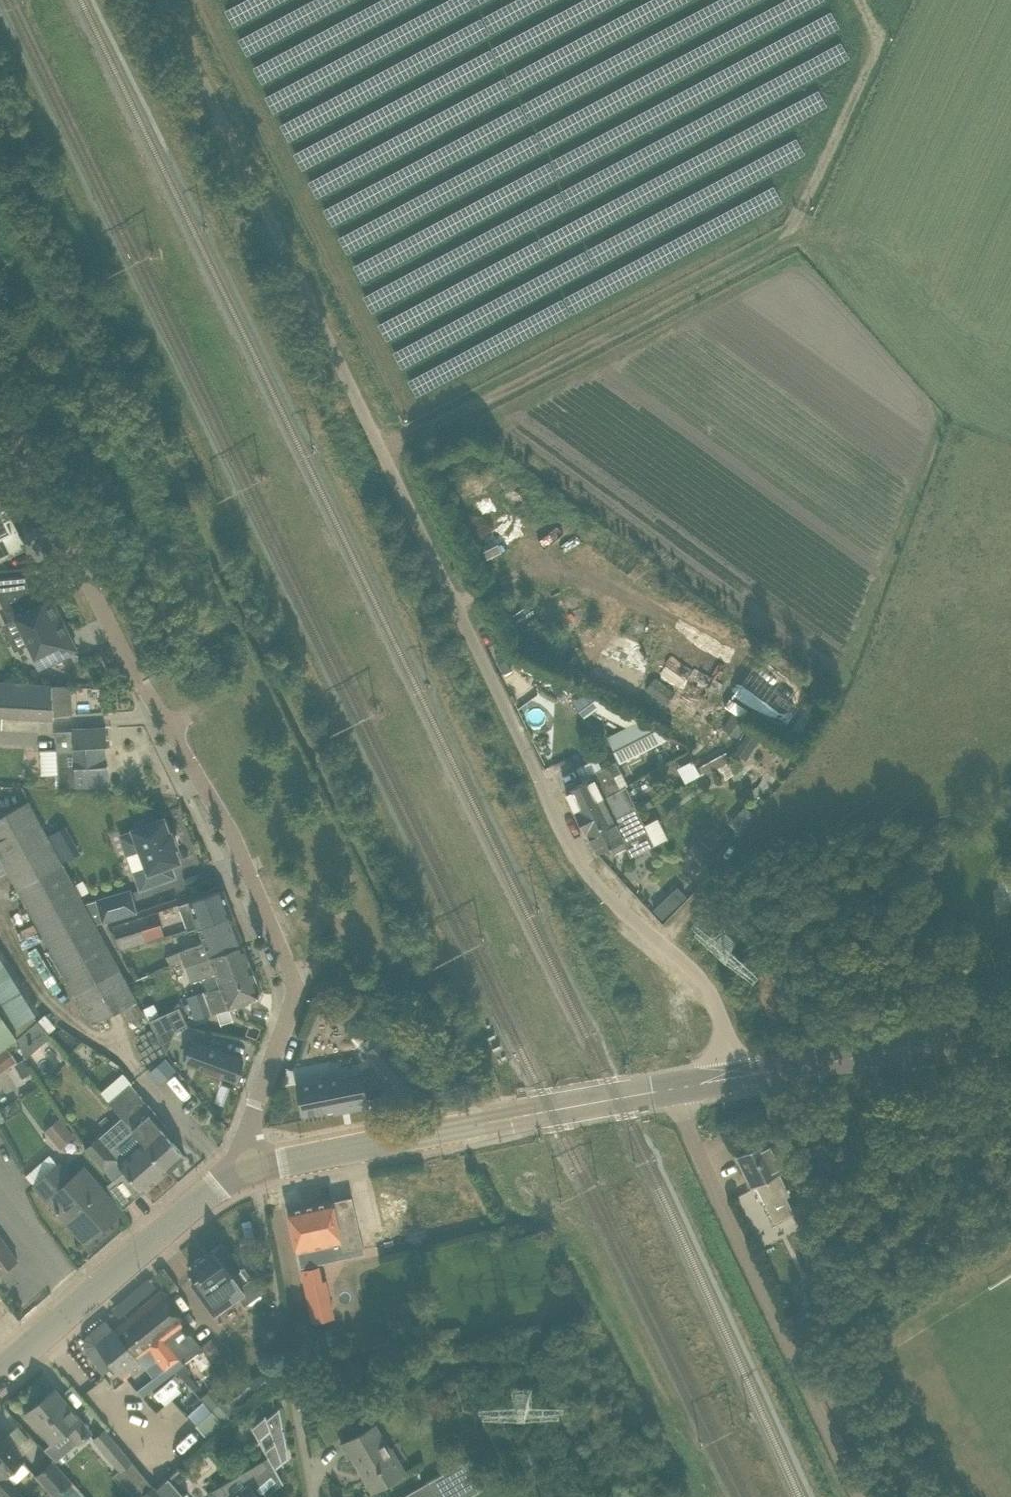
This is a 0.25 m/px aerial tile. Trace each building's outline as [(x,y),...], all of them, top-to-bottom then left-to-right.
[(458,496),(481,554),(529,535),(506,477),(458,496)] [(16,538),(7,519),(12,517),(7,506),(3,508),(0,502),(0,546),(16,538)] [(0,577),(0,600),(10,620),(16,617),(40,667),(77,649),(52,598),(41,604),(35,591),(28,591),(27,575),(0,577)] [(612,640),(601,652),(646,673),(648,656),(640,643),(627,637),(612,640)] [(714,670),(695,657),(684,672),(704,685),(714,670)] [(655,677),(646,689),(664,704),(674,692),(655,677)] [(54,718),(54,713),(71,713),(71,688),(0,683),(0,715),(54,718)] [(595,710),(627,727),(619,730),(624,740),(612,746),(620,763),(666,739),(641,720),(596,697),(579,709),(584,718),(595,710)] [(732,712),(722,728),(738,738),(747,722),(732,712)] [(73,730),(56,730),(57,751),(58,768),(75,768),(76,786),(89,785),(109,784),(108,765),(106,765),(105,746),(107,746),(106,726),(86,727),(73,728),(73,730)] [(749,732),(736,754),(747,761),(761,739),(749,732)] [(722,744),(691,761),(699,776),(730,760),(722,744)] [(616,761),(602,768),(597,758),(577,768),(584,782),(576,785),(574,781),(565,786),(567,790),(566,789),(565,790),(576,812),(627,788),(626,785),(620,788),(614,775),(621,771),(616,761)] [(586,832),(632,809),(637,807),(627,788),(576,812),(586,832)] [(28,803),(0,818),(0,856),(92,1025),(124,1008),(131,1021),(144,1014),(28,803)] [(632,809),(586,832),(597,854),(598,853),(597,853),(611,846),(615,852),(626,847),(624,842),(648,830),(637,807),(632,809)] [(164,816),(149,822),(148,818),(137,822),(138,826),(132,828),(133,830),(121,835),(126,850),(140,848),(146,866),(134,870),(141,889),(176,876),(171,864),(180,860),(176,847),(178,847),(172,831),(170,832),(164,816)] [(688,850),(707,867),(717,855),(698,839),(688,850)] [(678,886),(653,909),(662,919),(687,896),(678,886)] [(104,921),(137,911),(130,889),(97,899),(104,921)] [(188,930),(199,926),(232,914),(223,890),(224,890),(223,889),(179,905),(188,930)] [(180,951),(167,956),(170,964),(183,959),(186,966),(243,944),(232,914),(199,926),(205,942),(180,951)] [(142,927),(137,928),(116,935),(120,948),(146,940),(142,927)] [(207,987),(253,970),(243,944),(186,966),(191,981),(203,977),(207,987)] [(260,991),(253,970),(207,987),(208,990),(187,997),(195,1019),(211,1014),(210,1013),(229,1008),(257,998),(259,999),(262,992),(260,991)] [(143,1008),(149,1019),(160,1013),(154,1002),(143,1008)] [(0,1010),(0,1049),(18,1037),(0,1010)] [(29,1054),(54,1033),(42,1018),(17,1039),(29,1054)] [(378,1041),(367,1050),(404,1094),(417,1083),(419,1081),(381,1038),(378,1041)] [(188,1062),(235,1079),(243,1058),(195,1041),(188,1062)] [(165,1057),(149,1071),(160,1083),(175,1069),(165,1057)] [(293,1084),(299,1115),(331,1109),(332,1113),(367,1107),(360,1071),(293,1084)] [(145,1141),(169,1169),(185,1155),(162,1128),(166,1124),(130,1083),(109,1102),(122,1116),(135,1132),(144,1142),(145,1141)] [(169,1169),(145,1141),(144,1142),(135,1132),(122,1116),(88,1148),(115,1179),(108,1184),(124,1208),(144,1190),(144,1191),(169,1169)] [(75,1135),(59,1117),(45,1130),(61,1148),(75,1135)] [(768,1141),(738,1156),(752,1184),(755,1183),(774,1221),(793,1211),(785,1196),(789,1194),(778,1171),(782,1169),(777,1159),(768,1141)] [(60,1161),(34,1183),(48,1199),(54,1206),(67,1221),(72,1217),(73,1218),(75,1217),(81,1223),(79,1225),(91,1238),(119,1214),(101,1193),(104,1191),(96,1182),(84,1168),(74,1177),(60,1161)] [(307,1263),(311,1277),(317,1276),(320,1275),(316,1258),(364,1248),(352,1196),(288,1210),(300,1264),(307,1263)] [(6,1243),(0,1234),(0,1272),(18,1260),(6,1243)] [(195,1262),(192,1265),(201,1277),(193,1283),(215,1313),(238,1296),(245,1305),(263,1291),(260,1287),(234,1252),(230,1255),(221,1243),(201,1257),(199,1256),(195,1259),(195,1262)] [(346,1270),(352,1268),(349,1257),(333,1262),(345,1307),(356,1304),(352,1292),(350,1285),(346,1270)] [(499,1277),(491,1279),(493,1289),(501,1287),(499,1277)] [(482,1285),(473,1286),(475,1301),(484,1300),(482,1285)] [(84,1341),(84,1343),(84,1345),(85,1347),(85,1349),(86,1350),(87,1352),(104,1371),(101,1374),(102,1375),(114,1364),(127,1379),(129,1378),(128,1376),(131,1373),(129,1370),(139,1362),(139,1360),(146,1369),(150,1366),(157,1375),(137,1390),(143,1397),(184,1365),(183,1363),(203,1348),(186,1326),(189,1323),(189,1322),(168,1294),(164,1288),(114,1329),(106,1320),(89,1334),(88,1335),(86,1336),(85,1338),(84,1340),(84,1341)] [(202,1345),(201,1345),(203,1348),(211,1358),(221,1351),(211,1338),(202,1345)] [(160,1401),(185,1382),(178,1372),(152,1391),(160,1401)] [(213,1386),(201,1397),(211,1409),(224,1424),(237,1413),(213,1386)] [(90,1430),(56,1388),(26,1412),(51,1442),(66,1430),(76,1442),(90,1430)] [(265,1450),(267,1455),(272,1464),(232,1496),(264,1496),(265,1496),(266,1496),(281,1485),(280,1483),(282,1481),(283,1483),(284,1482),(276,1468),(282,1462),(283,1464),(284,1464),(283,1462),(289,1457),(288,1449),(280,1407),(278,1407),(279,1409),(267,1419),(265,1416),(253,1427),(259,1439),(270,1430),(275,1441),(265,1450)] [(373,1490),(402,1473),(375,1425),(342,1444),(349,1456),(353,1454),(373,1490)] [(93,1439),(119,1470),(131,1459),(106,1428),(93,1439)] [(6,1476),(23,1460),(0,1435),(0,1496),(25,1496),(6,1476)] [(116,1472),(136,1496),(139,1496),(142,1494),(152,1485),(153,1485),(131,1459),(119,1470),(116,1472)] [(53,1460),(36,1475),(56,1496),(58,1494),(60,1496),(86,1496),(53,1460)] [(462,1462),(428,1481),(436,1494),(470,1475),(462,1462)] [(169,1477),(155,1489),(162,1496),(185,1496),(169,1477)] [(155,1489),(152,1485),(142,1494),(145,1496),(162,1496),(155,1489)]
